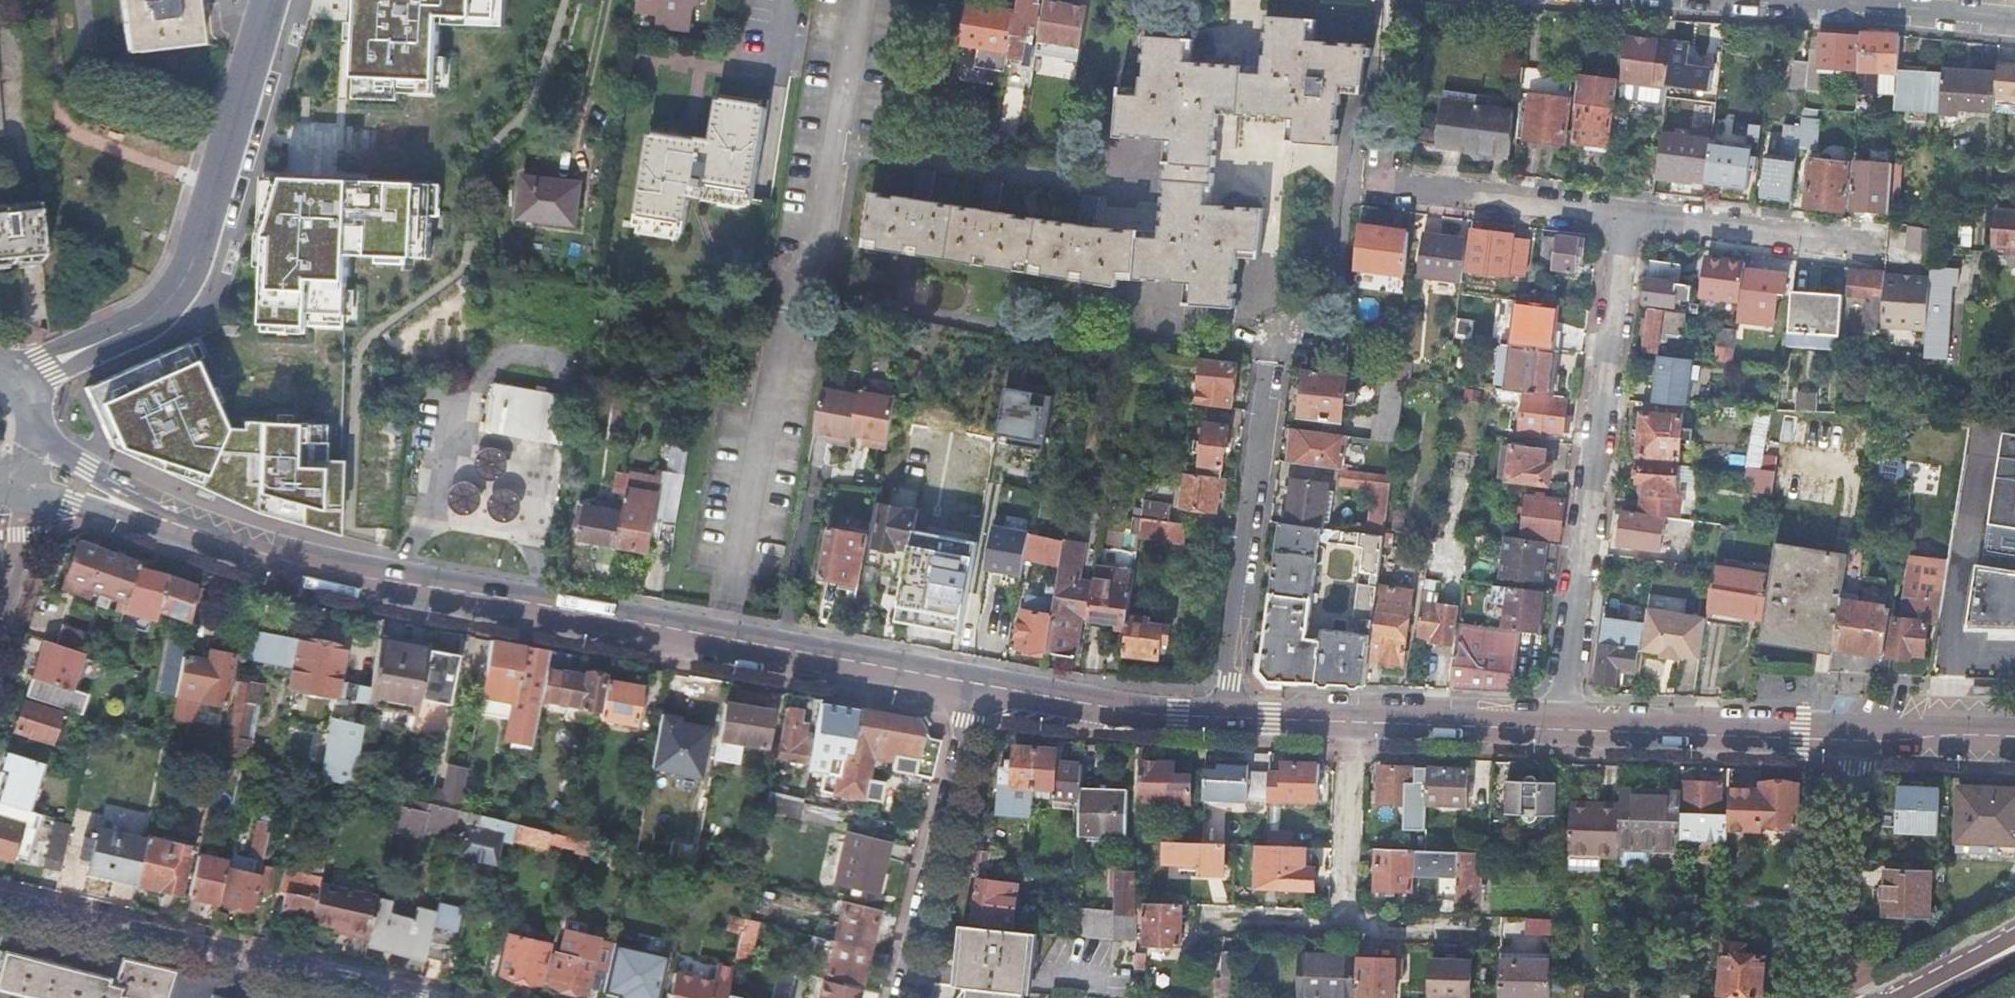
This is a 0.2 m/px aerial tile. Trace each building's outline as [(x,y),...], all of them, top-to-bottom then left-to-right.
[(124,51),(199,42),(194,0),(118,0),(124,51)] [(506,0),(352,0),(351,14),(359,14),(358,43),(356,93),(374,93),(395,94),(401,94),(438,96),(441,25),(441,17),(462,18),(484,19),(505,20),(506,0)] [(701,0),(638,0),(636,12),(658,14),(657,27),(692,31),(695,5),(700,6),(701,0)] [(1007,58),(1022,61),(1025,45),(1032,47),(1034,38),(1027,36),(1029,27),(1035,29),(1040,0),(1016,0),(1007,58)] [(1080,62),(1089,9),(1067,5),(1046,1),(1037,54),(1080,62)] [(969,6),(962,45),(1006,52),(1013,13),(969,6)] [(359,14),(351,14),(350,42),(358,43),(359,14)] [(441,17),(441,25),(505,27),(505,20),(484,19),(462,18),(441,17)] [(1219,113),(1254,116),(1289,119),(1288,141),(1338,145),(1342,92),(1363,94),(1367,57),(1374,57),(1374,48),(1367,48),(1367,46),(1315,41),(1317,21),(1268,17),(1267,27),(1270,27),(1270,33),(1266,33),(1265,42),(1269,43),(1267,56),(1264,56),(1263,67),(1236,65),(1235,69),(1230,69),(1231,65),(1222,64),(1221,68),(1215,67),(1215,64),(1207,63),(1207,66),(1201,66),(1201,62),(1192,61),(1195,38),(1143,34),(1139,87),(1118,85),(1114,136),(1164,140),(1161,168),(1160,196),(1158,235),(1138,233),(1123,231),(1092,227),(1093,218),(1085,217),(1079,216),(1078,225),(995,215),(996,206),(988,205),(982,204),(981,213),(928,207),(929,198),(922,197),(915,196),(913,205),(874,200),(863,254),(998,274),(1115,291),(1117,278),(1132,280),(1186,285),(1184,305),(1234,309),(1238,258),(1259,260),(1263,209),(1212,205),(1214,173),(1216,150),(1219,113)] [(1863,34),(1860,71),(1858,93),(1881,95),(1897,96),(1899,73),(1901,38),(1882,36),(1863,34)] [(1841,36),(1822,35),(1821,50),(1812,49),(1810,62),(1806,89),(1819,90),(1820,73),(1843,74),(1843,69),(1857,70),(1859,37),(1841,36)] [(1668,87),(1674,43),(1626,38),(1622,85),(1668,89),(1668,87)] [(1674,43),(1668,87),(1696,90),(1711,91),(1713,70),(1688,67),(1689,45),(1674,43)] [(1810,62),(1809,62),(1795,60),(1792,88),(1805,89),(1806,89),(1810,62)] [(1998,63),(1997,73),(1996,95),(2014,97),(2014,65),(1998,63)] [(1897,96),(1897,108),(1896,110),(1941,112),(1944,75),(1929,75),(1929,69),(1922,68),(1915,68),(1914,74),(1899,73),(1897,96)] [(1982,111),(1995,111),(1995,107),(1996,95),(1997,73),(1985,73),(1965,71),(1944,70),(1944,75),(1942,112),(1942,113),(1962,115),(1962,109),(1982,111)] [(1592,150),(1609,152),(1616,97),(1617,87),(1618,81),(1580,77),(1579,82),(1579,83),(1577,103),(1579,103),(1575,143),(1593,145),(1592,150)] [(1443,104),(1477,108),(1478,95),(1445,91),(1443,104)] [(374,93),(356,93),(356,100),(401,102),(401,94),(395,94),(374,93)] [(1520,93),(1517,138),(1541,141),(1565,144),(1570,100),(1520,93)] [(722,94),(721,102),(761,108),(763,101),(722,94)] [(1815,95),(1806,95),(1804,109),(1813,109),(1814,109),(1815,95)] [(1996,95),(1995,107),(1998,111),(2014,112),(2014,97),(1996,95)] [(643,228),(680,234),(685,235),(691,201),(706,203),(707,196),(746,202),(752,203),(757,164),(767,109),(761,108),(721,102),(716,101),(710,140),(701,139),(700,145),(658,138),(653,137),(638,227),(643,228)] [(1513,112),(1477,108),(1443,104),(1439,134),(1423,132),(1421,144),(1438,146),(1437,147),(1473,152),(1509,156),(1513,112)] [(1812,119),(1813,109),(1804,109),(1802,127),(1799,148),(1817,151),(1821,120),(1818,120),(1812,119)] [(1777,199),(1792,201),(1799,148),(1802,127),(1786,125),(1781,157),(1768,155),(1762,197),(1777,199)] [(1706,180),(1711,139),(1713,130),(1691,127),(1690,136),(1663,133),(1657,179),(1692,184),(1693,179),(1706,180)] [(659,132),(658,138),(700,145),(701,139),(659,132)] [(1706,180),(1705,184),(1747,189),(1754,144),(1711,139),(1706,180)] [(1846,181),(1849,164),(1812,160),(1807,207),(1845,212),(1849,181),(1846,181)] [(1888,211),(1891,165),(1855,163),(1851,208),(1870,210),(1888,211)] [(260,238),(267,238),(269,204),(270,178),(262,177),(260,238)] [(347,180),(270,178),(269,204),(267,238),(264,324),(297,325),(309,326),(346,327),(346,316),(347,291),(349,255),(377,256),(378,256),(406,257),(431,258),(432,217),(434,184),(347,180)] [(553,181),(525,178),(520,219),(576,226),(581,185),(553,181)] [(441,184),(434,184),(432,217),(440,217),(441,184)] [(707,196),(706,203),(745,210),(746,202),(707,196)] [(0,206),(0,264),(44,260),(39,202),(0,206)] [(2007,247),(2006,251),(2014,252),(2014,212),(1999,211),(1996,246),(2007,247)] [(1389,230),(1361,226),(1356,268),(1408,275),(1411,232),(1389,230)] [(1933,229),(1908,226),(1906,250),(1932,252),(1932,247),(1933,229)] [(679,241),(680,234),(643,228),(642,235),(679,241)] [(1494,233),(1474,231),(1470,270),(1524,277),(1528,240),(1513,238),(1514,236),(1494,233)] [(1419,277),(1462,282),(1468,240),(1446,237),(1424,234),(1419,277)] [(1554,264),(1558,238),(1545,236),(1541,262),(1554,264)] [(1555,269),(1577,272),(1578,263),(1579,255),(1584,255),(1586,240),(1559,236),(1555,269)] [(405,265),(406,257),(378,256),(377,256),(377,263),(405,265)] [(1746,271),(1747,264),(1728,261),(1709,259),(1704,297),(1742,302),(1746,271)] [(1652,261),(1649,281),(1681,285),(1684,265),(1652,261)] [(1959,269),(1931,267),(1930,280),(1926,330),(1925,358),(1948,359),(1953,286),(1958,286),(1959,269)] [(1886,276),(1887,273),(1869,271),(1852,269),(1850,295),(1849,300),(1843,300),(1841,334),(1863,336),(1864,330),(1883,332),(1883,327),(1886,276)] [(590,288),(600,289),(602,272),(592,271),(590,288)] [(1786,296),(1788,276),(1767,273),(1746,271),(1742,302),(1739,320),(1739,321),(1775,326),(1779,295),(1786,296)] [(1930,280),(1886,276),(1883,327),(1926,330),(1930,280)] [(1678,296),(1692,298),(1694,286),(1681,285),(1649,281),(1648,291),(1646,302),(1677,306),(1678,296)] [(355,291),(347,291),(346,316),(354,316),(355,291)] [(1843,300),(1844,295),(1818,294),(1793,293),(1788,333),(1841,337),(1841,334),(1843,300)] [(1463,297),(1461,312),(1471,313),(1473,298),(1463,297)] [(1558,328),(1561,306),(1528,302),(1519,301),(1513,346),(1555,351),(1558,328)] [(1646,345),(1645,354),(1660,355),(1664,336),(1684,337),(1687,314),(1667,313),(1651,311),(1649,322),(1644,321),(1642,333),(1641,344),(1646,345)] [(309,333),(309,326),(297,325),(264,324),(264,332),(309,333)] [(256,513),(337,536),(336,461),(319,461),(318,424),(241,422),(241,429),(224,428),(186,344),(84,389),(111,449),(256,513)] [(1513,346),(1508,391),(1508,392),(1526,393),(1553,396),(1556,374),(1559,351),(1555,351),(1513,346)] [(1689,408),(1695,361),(1659,357),(1656,381),(1653,405),(1672,407),(1685,408),(1689,408)] [(1191,405),(1234,410),(1236,387),(1239,363),(1206,360),(1204,360),(1201,382),(1194,381),(1191,405)] [(1411,362),(1401,362),(1400,380),(1406,381),(1410,381),(1411,362)] [(1343,422),(1349,375),(1347,374),(1307,370),(1304,393),(1301,417),(1343,422)] [(1406,381),(1400,380),(1385,379),(1377,440),(1398,443),(1406,381)] [(486,431),(563,444),(572,397),(494,383),(486,431)] [(861,395),(823,388),(814,430),(822,432),(829,433),(835,434),(834,442),(851,445),(853,434),(861,395)] [(1008,440),(1053,445),(1059,394),(1014,388),(1008,440)] [(871,445),(889,449),(899,398),(862,391),(861,395),(853,434),(861,435),(867,437),(873,438),(871,445)] [(1568,398),(1553,396),(1526,393),(1521,433),(1543,436),(1543,430),(1569,434),(1571,426),(1572,418),(1566,417),(1568,398)] [(1672,407),(1653,405),(1646,404),(1645,415),(1642,415),(1641,436),(1639,457),(1680,460),(1682,444),(1692,445),(1693,429),(1683,428),(1685,408),(1672,407)] [(1764,455),(1772,410),(1757,410),(1748,468),(1762,469),(1764,455)] [(2005,417),(1989,523),(2014,527),(2014,417),(2005,417)] [(1202,477),(1223,480),(1227,454),(1231,428),(1209,425),(1208,432),(1202,431),(1201,444),(1206,445),(1202,477)] [(1299,430),(1294,430),(1289,463),(1295,464),(1299,430)] [(1344,450),(1346,436),(1299,430),(1295,464),(1344,470),(1347,470),(1347,464),(1342,464),(1344,450)] [(675,533),(690,442),(676,439),(671,470),(677,471),(676,474),(666,472),(665,479),(630,473),(626,494),(625,505),(618,546),(634,549),(649,551),(652,535),(657,536),(658,531),(675,533)] [(475,468),(478,474),(483,479),(488,481),(495,481),(501,480),(506,476),(509,469),(510,461),(507,454),(502,448),(494,446),(487,446),(481,450),(477,455),(475,461),(475,468)] [(1546,450),(1514,446),(1510,479),(1550,484),(1551,475),(1552,465),(1545,464),(1546,450)] [(1764,455),(1762,469),(1776,471),(1778,457),(1764,455)] [(1666,518),(1680,520),(1683,494),(1677,493),(1678,481),(1679,466),(1641,464),(1640,474),(1639,485),(1650,485),(1647,515),(1666,518)] [(1679,466),(1678,481),(1696,482),(1697,467),(1679,466)] [(1333,498),(1327,497),(1323,528),(1385,536),(1386,528),(1393,476),(1347,470),(1344,470),(1342,486),(1373,490),(1369,526),(1349,524),(1348,528),(1336,527),(1336,525),(1329,524),(1333,498)] [(626,494),(630,473),(624,472),(617,471),(614,492),(626,494)] [(1759,471),(1757,491),(1773,493),(1776,473),(1759,471)] [(1221,497),(1223,480),(1202,477),(1188,476),(1185,510),(1219,514),(1221,497)] [(448,499),(450,506),(453,511),(459,514),(465,516),(471,515),(477,512),(481,507),(483,500),(482,493),(479,487),(474,483),(467,481),(460,482),(453,485),(449,492),(448,499)] [(1327,497),(1329,486),(1292,481),(1289,502),(1286,523),(1323,528),(1327,497)] [(487,505),(489,512),(492,517),(498,521),(504,523),(510,522),(516,519),(521,514),(523,507),(522,500),(519,493),(513,489),(506,487),(499,488),(493,492),(489,498),(487,505)] [(1563,521),(1566,503),(1528,498),(1523,534),(1561,539),(1563,521)] [(600,543),(618,546),(625,505),(601,501),(600,507),(580,505),(577,526),(584,527),(582,541),(600,543)] [(1174,506),(1145,503),(1143,518),(1142,520),(1171,524),(1174,506)] [(893,550),(894,548),(897,549),(898,546),(904,548),(911,549),(919,511),(884,505),(875,545),(879,546),(878,548),(881,551),(889,553),(893,550)] [(1647,515),(1625,512),(1623,529),(1621,545),(1662,551),(1666,518),(1647,515)] [(1140,536),(1142,520),(1143,518),(1135,517),(1132,535),(1140,536)] [(1185,545),(1188,526),(1171,524),(1142,520),(1140,536),(1140,538),(1185,545)] [(1380,574),(1385,536),(1323,528),(1286,523),(1281,523),(1263,658),(1261,672),(1271,684),(1365,687),(1369,661),(1378,588),(1379,586),(1361,584),(1356,619),(1362,634),(1349,632),(1350,623),(1348,619),(1337,618),(1335,619),(1333,630),(1325,629),(1323,641),(1308,639),(1313,604),(1317,605),(1319,603),(1320,595),(1319,593),(1314,592),(1318,562),(1322,562),(1324,560),(1325,550),(1323,548),(1320,547),(1321,542),(1366,549),(1362,572),(1380,574)] [(1989,523),(1984,555),(2014,560),(2014,527),(1989,523)] [(832,530),(823,578),(853,584),(861,585),(870,537),(832,530)] [(1030,534),(1026,558),(1061,564),(1065,540),(1030,534)] [(1546,542),(1508,537),(1502,580),(1539,584),(1540,585),(1546,542)] [(1053,616),(1047,653),(1077,658),(1079,647),(1083,618),(1089,619),(1095,584),(1079,582),(1085,543),(1065,540),(1061,564),(1053,616)] [(1849,558),(1850,553),(1777,542),(1776,548),(1833,556),(1849,558)] [(115,612),(122,614),(123,611),(137,568),(138,563),(99,549),(86,545),(75,549),(61,587),(88,597),(90,589),(99,593),(96,603),(105,607),(109,596),(119,600),(115,612)] [(1776,548),(1772,575),(1765,622),(1763,635),(1812,642),(1835,646),(1843,592),(1844,588),(1849,558),(1833,556),(1776,548)] [(1984,555),(1979,554),(1969,620),(2014,625),(2014,560),(1984,555)] [(931,597),(967,605),(974,566),(932,558),(923,595),(931,597)] [(1556,575),(1558,563),(1548,561),(1547,574),(1556,575)] [(1772,575),(1715,566),(1714,570),(1707,620),(1706,623),(1725,626),(1744,629),(1745,619),(1765,622),(1772,575)] [(123,611),(157,620),(160,611),(161,611),(167,577),(137,568),(123,611)] [(1097,568),(1095,584),(1089,619),(1089,620),(1119,625),(1129,626),(1130,617),(1135,579),(1118,577),(1119,571),(1097,568)] [(196,587),(167,577),(161,611),(190,621),(196,587)] [(1539,584),(1502,580),(1501,588),(1538,592),(1539,584)] [(212,593),(196,587),(190,621),(205,626),(212,593)] [(1508,606),(1506,631),(1517,632),(1538,634),(1544,593),(1538,592),(1501,588),(1493,587),(1492,603),(1508,606)] [(1378,588),(1369,661),(1386,663),(1388,667),(1396,668),(1399,665),(1403,665),(1405,655),(1414,593),(1378,588)] [(1843,592),(1835,646),(1835,647),(1860,652),(1885,656),(1892,609),(1859,604),(1860,595),(1843,592)] [(1900,621),(1895,620),(1892,657),(1892,658),(1901,659),(1910,659),(1910,654),(1926,655),(1928,623),(1939,624),(1943,598),(1930,597),(1924,601),(1903,599),(1900,621)] [(1423,603),(1418,637),(1434,640),(1434,643),(1443,644),(1452,645),(1457,608),(1423,603)] [(1620,605),(1618,621),(1606,620),(1598,683),(1617,686),(1619,668),(1625,668),(1636,670),(1638,651),(1642,652),(1647,610),(1647,609),(1620,605)] [(882,640),(899,643),(905,612),(890,609),(887,612),(882,640)] [(1892,609),(1885,656),(1892,657),(1895,620),(1896,609),(1892,609)] [(1685,616),(1647,610),(1642,652),(1662,655),(1661,659),(1670,661),(1679,662),(1680,658),(1700,661),(1706,623),(1707,620),(1685,616)] [(1027,650),(1047,653),(1053,616),(1026,611),(1020,649),(1027,650)] [(1130,617),(1129,626),(1125,655),(1159,659),(1162,643),(1169,644),(1171,628),(1149,625),(1150,620),(1130,617)] [(1460,624),(1451,690),(1514,692),(1515,663),(1517,632),(1506,631),(1502,630),(1460,624)] [(56,644),(84,653),(86,653),(92,635),(63,625),(56,644)] [(1812,642),(1763,635),(1762,642),(1772,642),(1820,650),(1834,652),(1835,647),(1835,646),(1812,642)] [(299,642),(291,685),(291,687),(339,696),(348,648),(299,639),(299,642)] [(45,640),(27,697),(83,715),(90,694),(72,688),(84,653),(56,644),(45,640)] [(281,683),(291,685),(299,642),(288,640),(281,683)] [(429,651),(380,641),(370,695),(399,701),(397,707),(417,712),(419,700),(429,651)] [(550,652),(491,642),(481,697),(512,702),(506,741),(513,742),(511,761),(530,765),(541,702),(547,671),(550,652)] [(183,658),(176,696),(180,697),(176,718),(194,722),(198,700),(225,706),(234,656),(211,651),(209,662),(183,658)] [(458,656),(429,651),(419,700),(449,706),(458,656)] [(586,678),(547,671),(541,702),(601,712),(606,682),(607,677),(605,677),(602,673),(594,671),(590,674),(587,674),(586,678)] [(243,681),(229,753),(249,758),(252,741),(246,739),(252,710),(258,711),(263,685),(243,681)] [(606,682),(601,712),(600,719),(634,725),(641,688),(606,682)] [(350,721),(364,724),(369,700),(354,697),(350,721)] [(719,740),(725,705),(680,698),(675,732),(719,740)] [(26,701),(16,730),(52,741),(61,712),(26,701)] [(919,721),(822,704),(814,748),(837,752),(833,777),(838,778),(835,794),(881,802),(884,786),(864,782),(867,763),(862,762),(864,751),(869,752),(869,755),(870,758),(878,759),(877,769),(887,771),(889,761),(895,762),(894,769),(895,773),(933,779),(942,742),(930,739),(930,738),(919,721)] [(773,713),(725,705),(719,740),(715,762),(738,766),(743,744),(757,747),(756,749),(764,751),(764,748),(767,748),(773,713)] [(788,708),(779,759),(807,764),(811,743),(805,743),(808,728),(801,726),(804,711),(788,708)] [(300,770),(299,774),(343,784),(352,786),(364,725),(334,718),(331,734),(286,723),(276,764),(300,770)] [(1034,788),(1037,748),(1017,747),(1016,762),(1008,761),(1008,770),(1003,770),(1001,792),(999,815),(1032,818),(1034,788)] [(1037,748),(1034,788),(1056,790),(1055,799),(1082,801),(1082,788),(1083,763),(1058,762),(1058,750),(1037,748)] [(28,811),(43,763),(7,752),(2,769),(8,771),(0,797),(0,802),(26,810),(28,811)] [(1206,766),(1205,798),(1249,799),(1250,762),(1231,761),(1231,766),(1206,766)] [(1177,763),(1143,762),(1141,801),(1192,803),(1193,775),(1176,775),(1177,763)] [(1282,768),(1271,767),(1270,798),(1281,799),(1319,801),(1320,763),(1283,762),(1282,768)] [(1417,803),(1428,804),(1429,777),(1418,777),(1418,766),(1380,765),(1379,803),(1417,804),(1417,803)] [(1270,798),(1271,767),(1257,767),(1256,798),(1270,798)] [(1429,777),(1428,804),(1468,805),(1469,769),(1429,767),(1429,777)] [(432,793),(430,805),(458,812),(466,771),(450,768),(444,796),(432,793)] [(1556,816),(1558,783),(1499,781),(1497,814),(1516,815),(1517,817),(1520,819),(1523,821),(1527,821),(1532,821),(1535,819),(1538,816),(1556,816)] [(1685,783),(1684,814),(1721,815),(1722,784),(1685,783)] [(1729,828),(1729,829),(1762,831),(1762,826),(1799,827),(1801,785),(1763,783),(1763,790),(1763,797),(1756,796),(1757,790),(1730,788),(1729,821),(1729,828)] [(1082,801),(1081,828),(1096,829),(1096,835),(1110,836),(1112,790),(1082,788),(1082,801)] [(1899,788),(1898,832),(1939,834),(1941,790),(1899,788)] [(1958,853),(2014,855),(2014,791),(1960,789),(1958,853)] [(1112,790),(1110,836),(1128,837),(1129,810),(1129,790),(1112,790)] [(1663,797),(1622,796),(1622,806),(1621,848),(1680,850),(1682,793),(1663,792),(1663,797)] [(771,795),(767,813),(801,821),(804,806),(805,803),(771,795)] [(430,805),(407,799),(399,831),(420,838),(421,834),(429,836),(430,830),(453,837),(458,812),(430,805)] [(26,810),(0,802),(0,856),(10,859),(12,854),(28,859),(37,828),(21,824),(26,810)] [(56,820),(71,824),(75,808),(51,802),(47,817),(56,820)] [(1601,855),(1620,856),(1621,848),(1622,806),(1593,805),(1592,811),(1572,810),(1569,868),(1600,870),(1601,855)] [(804,806),(801,821),(836,829),(839,812),(804,806)] [(644,822),(638,854),(696,868),(703,833),(644,822)] [(578,840),(519,826),(516,843),(550,850),(551,845),(567,849),(574,851),(576,851),(578,840)] [(1541,854),(1555,854),(1556,826),(1542,826),(1541,854)] [(136,884),(146,838),(140,837),(140,838),(98,828),(96,838),(86,836),(81,857),(92,860),(89,872),(131,881),(130,883),(136,884)] [(891,842),(849,832),(837,885),(879,895),(891,842)] [(322,877),(331,837),(319,834),(310,874),(322,877)] [(148,839),(146,838),(136,884),(179,894),(190,847),(148,838),(148,839)] [(981,841),(969,838),(962,867),(997,870),(998,857),(977,855),(981,841)] [(1204,843),(1179,842),(1178,863),(1204,864),(1204,874),(1225,875),(1226,853),(1236,854),(1236,844),(1204,843)] [(253,909),(267,846),(254,843),(247,873),(242,871),(243,864),(232,862),(223,902),(253,909)] [(1268,845),(1261,845),(1259,887),(1318,889),(1318,868),(1307,868),(1307,847),(1268,845)] [(574,851),(567,849),(565,857),(572,859),(574,851)] [(1427,851),(1378,849),(1377,889),(1413,891),(1413,870),(1442,871),(1441,900),(1458,901),(1459,853),(1427,851)] [(1459,853),(1458,901),(1482,902),(1484,854),(1459,853)] [(228,862),(198,855),(189,896),(218,903),(228,862)] [(1555,856),(1538,856),(1538,869),(1554,869),(1555,856)] [(451,860),(444,889),(456,892),(463,863),(451,860)] [(266,865),(261,889),(272,892),(278,868),(266,865)] [(320,885),(322,877),(310,874),(309,877),(285,872),(280,893),(285,894),(280,917),(311,924),(312,922),(320,885)] [(1108,909),(1107,939),(1137,941),(1138,915),(1135,915),(1135,895),(1136,872),(1118,872),(1117,910),(1108,909)] [(1887,872),(1885,916),(1928,918),(1931,874),(1887,872)] [(981,881),(975,924),(993,926),(1014,929),(1020,886),(999,883),(981,881)] [(378,898),(320,885),(312,922),(334,927),(348,930),(347,934),(369,939),(378,900),(378,898)] [(1726,896),(1726,915),(1802,921),(1803,903),(1764,899),(1726,896)] [(369,939),(368,943),(427,957),(436,913),(417,909),(415,921),(388,915),(391,903),(378,900),(369,939)] [(880,911),(845,903),(836,942),(871,950),(880,911)] [(1183,904),(1148,903),(1147,944),(1182,945),(1183,904)] [(436,913),(427,957),(449,962),(461,909),(438,904),(436,913)] [(761,908),(749,905),(745,920),(758,923),(761,908)] [(1078,908),(1077,936),(1107,939),(1108,909),(1078,908)] [(1552,934),(1553,918),(1527,918),(1527,933),(1552,934)] [(742,935),(745,922),(731,919),(728,932),(742,935)] [(758,923),(745,920),(745,922),(742,935),(736,960),(749,963),(758,923)] [(1026,990),(1027,991),(1031,932),(966,927),(960,985),(967,985),(1026,990)] [(510,936),(501,975),(542,984),(551,945),(510,936)] [(815,940),(806,976),(825,981),(862,989),(871,950),(836,942),(836,944),(815,940)] [(1756,997),(1763,997),(1767,957),(1746,955),(1747,945),(1729,943),(1725,945),(1720,995),(1732,996),(1756,997)] [(565,949),(563,955),(572,957),(573,951),(565,949)] [(37,997),(166,997),(173,973),(121,961),(115,985),(108,984),(109,977),(5,951),(0,971),(0,989),(37,997)] [(1224,951),(1223,978),(1223,979),(1238,980),(1239,952),(1224,951)] [(1137,953),(1136,969),(1145,970),(1146,953),(1137,953)] [(572,957),(563,955),(557,954),(550,987),(588,995),(596,962),(572,957)] [(1357,961),(1341,960),(1341,955),(1304,954),(1303,997),(1319,997),(1343,997),(1356,997),(1357,961)] [(1361,956),(1360,997),(1396,997),(1397,958),(1361,956)] [(1501,960),(1500,997),(1550,997),(1551,979),(1551,965),(1549,965),(1549,957),(1528,957),(1528,961),(1501,960)] [(1432,997),(1472,997),(1473,961),(1434,960),(1432,997)] [(617,997),(651,997),(657,973),(624,965),(617,997)] [(734,968),(720,965),(716,982),(714,982),(677,973),(671,997),(727,997),(728,997),(732,976),(734,968)] [(799,975),(781,970),(774,997),(793,997),(799,975)] [(279,997),(173,973),(166,997),(279,997)] [(1217,997),(1237,997),(1238,980),(1223,979),(1223,978),(1218,978),(1217,997)] [(1550,997),(1560,997),(1561,980),(1551,979),(1550,997)] [(862,989),(825,981),(821,997),(860,997),(862,989)] [(967,985),(966,994),(966,997),(1025,997),(1026,990),(967,985)] [(0,989),(0,997),(37,997),(0,989)]
